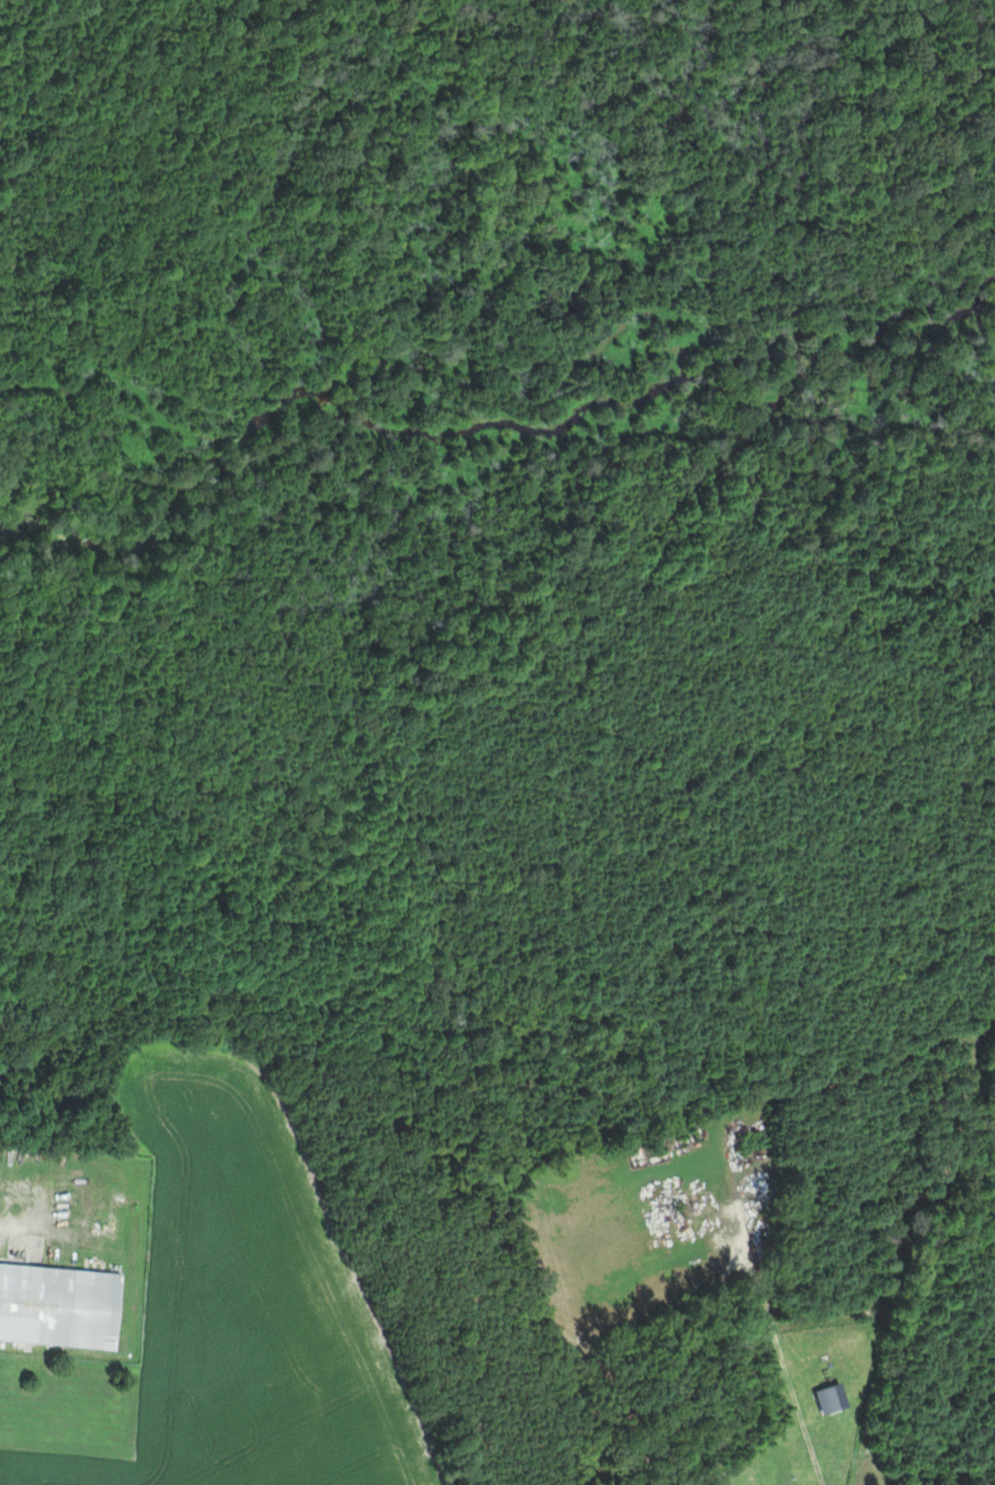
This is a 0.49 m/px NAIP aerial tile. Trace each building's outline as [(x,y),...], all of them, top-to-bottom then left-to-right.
[(127,1264),(111,1263),(110,1271),(0,1264),(0,1341),(121,1350),(127,1264)]
